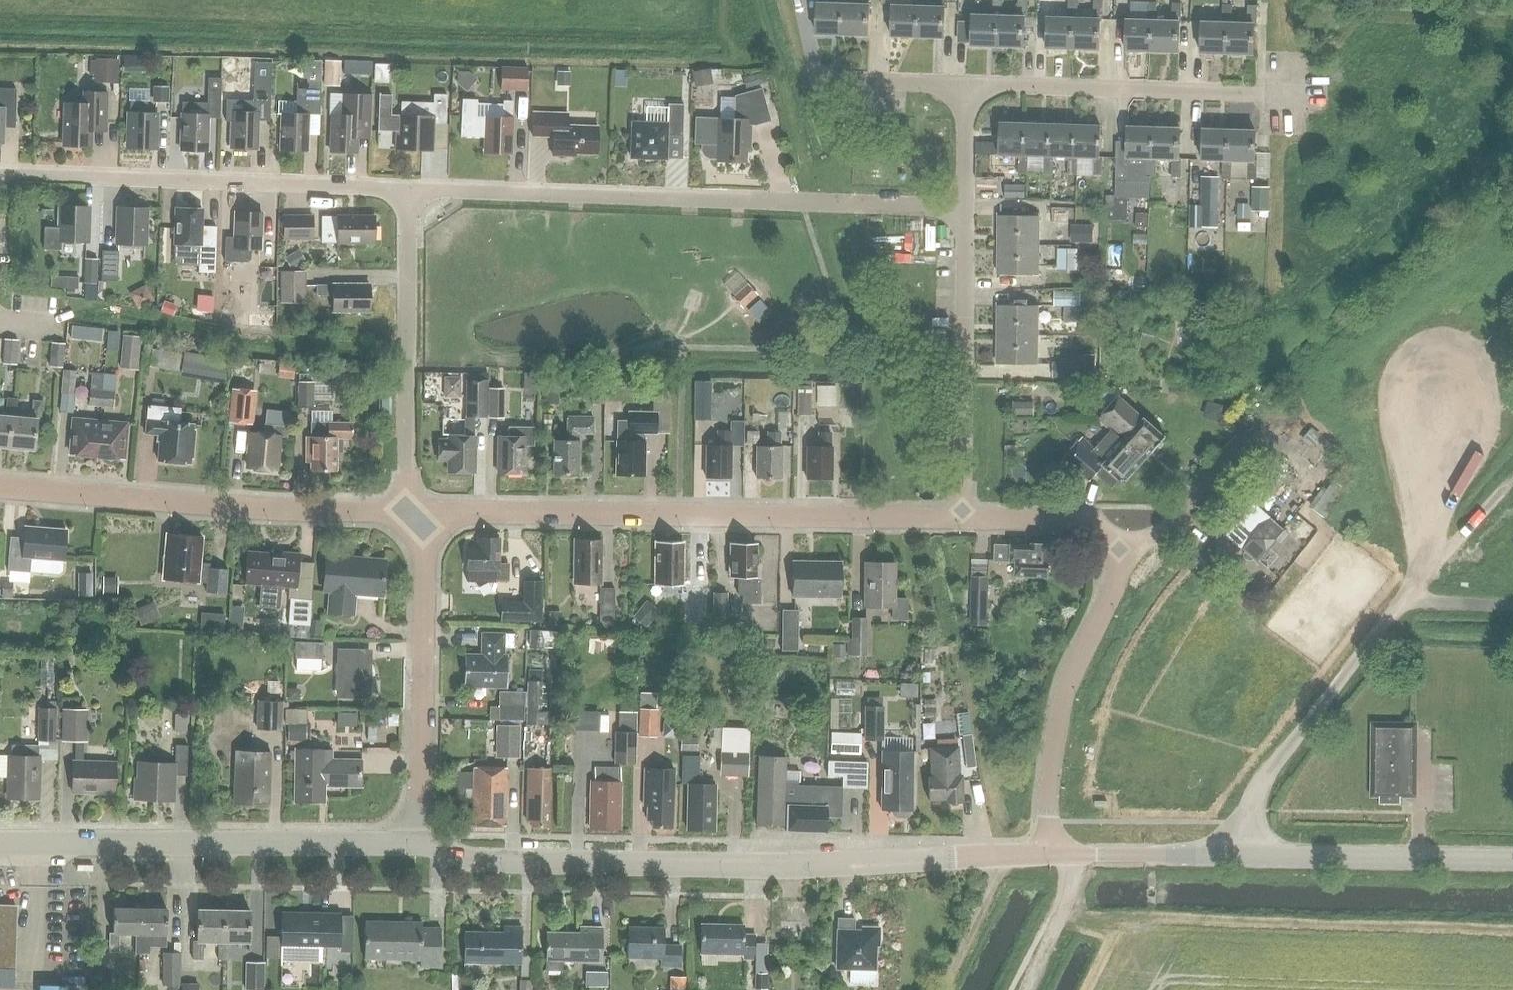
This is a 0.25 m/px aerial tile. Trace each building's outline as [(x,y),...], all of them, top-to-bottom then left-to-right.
[(847,0),(838,0),(838,4),(818,3),(817,34),(843,35),(844,4),(847,4),(847,0)] [(843,35),(869,36),(870,6),(872,6),(872,0),(863,0),(862,4),(847,4),(844,4),(843,35)] [(892,37),(918,38),(920,6),(922,6),(923,0),(913,0),(913,6),(893,5),(892,37)] [(918,38),(945,39),(946,8),(948,8),(948,0),(939,0),(939,7),(922,6),(920,6),(918,38)] [(972,46),(998,47),(999,16),(1002,16),(1003,0),(994,0),(993,16),(973,15),(972,46)] [(998,47),(1025,48),(1026,18),(1028,18),(1029,0),(1019,0),(1018,16),(1002,16),(999,16),(998,47)] [(1078,18),(1078,0),(1075,0),(1069,0),(1068,9),(1064,9),(1064,18),(1048,17),(1047,49),(1073,50),(1074,18),(1078,18)] [(1074,18),(1073,50),(1099,50),(1100,20),(1103,20),(1104,1),(1094,1),(1094,19),(1078,18),(1074,18)] [(1127,20),(1126,51),(1152,52),(1153,21),(1157,21),(1157,3),(1131,2),(1131,20),(1127,20)] [(1153,21),(1152,52),(1178,52),(1179,23),(1181,23),(1181,22),(1182,4),(1173,3),(1172,22),(1157,21),(1153,21)] [(1202,23),(1201,53),(1228,54),(1228,23),(1232,24),(1233,5),(1228,5),(1223,5),(1223,23),(1202,23)] [(1228,23),(1228,54),(1254,55),(1255,25),(1258,25),(1259,6),(1249,6),(1248,24),(1232,24),(1228,23)] [(231,78),(233,92),(242,90),(236,58),(225,60),(229,78),(231,78)] [(95,59),(94,79),(118,80),(119,60),(95,59)] [(227,98),(226,121),(232,121),(231,148),(256,149),(257,121),(270,121),(271,62),(255,61),(254,99),(227,98)] [(324,61),(323,86),(340,87),(341,62),(324,61)] [(357,62),(356,74),(369,75),(369,63),(357,62)] [(528,91),(529,69),(502,68),(501,90),(528,91)] [(457,70),(457,83),(467,91),(477,79),(467,71),(457,70)] [(709,71),(693,74),(695,89),(712,85),(709,71)] [(556,72),(556,86),(570,87),(570,72),(556,72)] [(742,79),(745,88),(759,84),(756,74),(742,79)] [(182,114),(180,150),(206,151),(207,118),(220,118),(221,91),(222,78),(209,78),(209,90),(208,103),(198,103),(182,102),(182,114)] [(320,116),(321,84),(297,83),(296,102),(279,102),(279,114),(282,114),(281,150),(306,151),(308,115),(320,116)] [(171,85),(153,85),(152,102),(170,103),(171,85)] [(15,88),(0,88),(0,143),(2,143),(3,116),(15,117),(15,88)] [(734,120),(718,119),(695,118),(694,146),(701,146),(701,149),(702,153),(705,157),(708,159),(717,159),(717,162),(745,163),(745,136),(749,136),(749,125),(755,125),(770,121),(761,89),(735,96),(734,120)] [(105,122),(106,92),(84,92),(84,100),(76,99),(72,103),(64,103),(63,145),(90,146),(90,133),(105,134),(105,122)] [(332,115),(330,152),(357,153),(357,138),(369,138),(371,95),(341,94),(341,116),(332,115)] [(379,95),(377,130),(396,131),(395,150),(432,151),(433,124),(446,125),(447,95),(434,94),(433,116),(399,115),(391,114),(392,95),(379,95)] [(477,117),(478,104),(478,100),(462,100),(461,137),(485,138),(484,153),(510,154),(512,102),(503,101),(503,118),(477,117)] [(148,102),(142,102),(131,101),(131,112),(129,112),(128,148),(142,149),(155,149),(156,113),(147,113),(148,102)] [(683,137),(684,105),(668,104),(667,124),(631,122),(630,158),(666,160),(667,136),(683,137)] [(596,155),(597,127),(567,126),(567,114),(533,112),(532,137),(553,137),(552,155),(568,156),(568,154),(596,155)] [(1025,156),(1026,123),(1001,123),(1000,142),(982,142),(982,155),(1021,156),(1020,173),(1029,173),(1030,156),(1025,156)] [(1025,156),(1030,156),(1046,156),(1045,174),(1055,174),(1055,157),(1050,157),(1051,124),(1026,123),(1025,156)] [(1051,124),(1050,157),(1055,157),(1070,157),(1070,175),(1078,175),(1079,157),(1075,157),(1076,125),(1051,124)] [(1075,157),(1079,157),(1094,158),(1094,176),(1103,176),(1104,157),(1100,157),(1101,126),(1076,125),(1075,157)] [(1128,127),(1127,158),(1148,158),(1147,177),(1157,177),(1157,159),(1154,158),(1155,128),(1128,127)] [(1154,158),(1157,159),(1173,159),(1172,177),(1181,178),(1182,159),(1180,159),(1181,129),(1155,128),(1154,158)] [(1204,129),(1203,160),(1223,161),(1223,179),(1232,179),(1232,161),(1229,161),(1230,130),(1204,129)] [(1230,130),(1229,161),(1232,161),(1232,179),(1248,180),(1257,180),(1258,161),(1256,161),(1256,131),(1230,130)] [(1191,205),(1190,226),(1219,227),(1220,177),(1203,176),(1202,206),(1191,205)] [(1109,208),(1108,220),(1127,221),(1128,209),(1128,198),(1150,199),(1151,183),(1116,182),(1116,196),(1116,198),(1116,208),(1109,208)] [(1024,187),(1005,187),(1005,198),(1024,198),(1024,187)] [(1269,212),(1270,187),(1253,187),(1252,211),(1269,212)] [(1187,209),(1188,195),(1177,194),(1177,208),(1187,209)] [(1107,196),(1107,208),(1109,208),(1116,208),(1116,198),(1116,196),(1107,196)] [(45,228),(44,250),(62,251),(62,241),(86,242),(87,206),(61,205),(60,228),(45,228)] [(119,207),(118,243),(144,244),(145,208),(119,207)] [(215,226),(201,226),(202,209),(176,208),(174,244),(174,261),(176,264),(198,265),(198,272),(213,272),(215,226)] [(259,249),(261,213),(235,212),(234,236),(225,236),(225,262),(249,262),(253,258),(253,249),(259,249)] [(1137,214),(1137,228),(1150,228),(1150,214),(1137,214)] [(313,217),(284,218),(285,239),(313,239),(313,217)] [(322,242),(374,243),(374,217),(322,217),(322,242)] [(999,217),(999,246),(1039,246),(1040,217),(999,217)] [(1072,224),(1072,242),(1093,242),(1093,225),(1072,224)] [(999,246),(999,275),(1039,275),(1039,246),(999,246)] [(1077,249),(1059,249),(1059,269),(1077,269),(1077,249)] [(118,281),(119,252),(103,251),(102,281),(118,281)] [(293,254),(283,259),(289,269),(299,263),(293,254)] [(98,284),(99,259),(86,259),(85,284),(98,284)] [(307,303),(307,272),(282,272),(282,303),(307,303)] [(68,278),(68,291),(73,291),(76,291),(76,278),(68,278)] [(138,310),(154,302),(146,285),(130,293),(138,310)] [(317,285),(317,296),(334,296),(334,311),(369,311),(369,285),(334,285),(317,285)] [(748,285),(733,298),(743,309),(758,296),(748,285)] [(1081,291),(1054,291),(1054,307),(1081,307),(1081,293),(1081,291)] [(1081,307),(1081,311),(1094,311),(1094,293),(1081,293),(1081,307)] [(213,295),(197,294),(196,312),(212,312),(213,295)] [(174,315),(177,306),(165,302),(162,311),(174,315)] [(998,306),(998,335),(1038,335),(1039,306),(998,306)] [(273,327),(273,314),(249,314),(249,317),(249,327),(273,327)] [(249,327),(249,317),(237,317),(236,327),(249,327)] [(236,326),(236,318),(219,318),(219,326),(236,326)] [(1079,322),(1079,334),(1094,334),(1094,319),(1080,319),(1080,322),(1079,322)] [(71,327),(70,340),(85,341),(87,328),(71,327)] [(108,331),(107,350),(119,350),(120,332),(108,331)] [(998,335),(998,364),(1038,365),(1038,335),(998,335)] [(139,370),(142,338),(125,336),(122,369),(139,370)] [(6,339),(5,342),(4,364),(16,365),(18,340),(6,339)] [(53,343),(53,347),(51,368),(63,369),(65,344),(53,343)] [(145,344),(143,363),(151,364),(152,345),(145,344)] [(183,355),(154,351),(151,367),(181,371),(183,355)] [(228,358),(201,354),(197,379),(224,383),(228,358)] [(1086,355),(1085,374),(1096,374),(1097,355),(1086,355)] [(279,361),(278,369),(294,371),(295,363),(279,361)] [(1079,363),(1059,362),(1059,375),(1079,376),(1079,363)] [(78,371),(64,370),(62,393),(76,394),(78,371)] [(102,391),(104,373),(93,372),(90,405),(115,407),(116,393),(102,391)] [(524,373),(524,395),(536,395),(537,373),(524,373)] [(444,397),(461,398),(462,377),(444,376),(444,397)] [(465,436),(449,436),(449,440),(439,440),(439,460),(449,460),(449,472),(474,473),(474,437),(473,437),(474,417),(485,417),(486,381),(465,380),(466,416),(465,416),(465,436)] [(697,380),(697,391),(697,417),(709,418),(710,381),(697,380)] [(800,386),(800,415),(814,415),(814,386),(813,386),(813,381),(800,381),(800,386)] [(315,408),(315,382),(300,382),(299,408),(315,408)] [(839,387),(820,387),(820,408),(839,408),(839,387)] [(233,388),(230,422),(251,424),(252,410),(254,390),(233,388)] [(504,390),(489,390),(488,418),(504,418),(504,390)] [(544,391),(544,405),(559,405),(559,391),(544,391)] [(1113,430),(1146,458),(1153,451),(1153,452),(1166,438),(1144,419),(1119,396),(1098,419),(1112,431),(1113,430)] [(8,448),(11,415),(16,416),(18,399),(7,398),(6,415),(0,415),(0,447),(8,448)] [(11,415),(8,448),(34,450),(37,419),(42,419),(43,401),(33,400),(32,417),(16,416),(11,415)] [(1014,403),(1014,414),(1034,414),(1034,403),(1014,403)] [(193,459),(195,430),(193,429),(193,424),(179,423),(180,408),(148,406),(147,420),(145,434),(160,435),(158,460),(190,463),(190,458),(193,459)] [(657,434),(657,412),(629,412),(628,420),(617,420),(616,475),(645,476),(645,443),(644,442),(644,434),(657,434)] [(550,415),(543,415),(542,438),(550,438),(550,415)] [(593,433),(593,417),(567,417),(567,440),(554,440),(553,474),(579,474),(579,441),(578,441),(579,433),(593,433)] [(97,455),(100,421),(73,419),(70,453),(97,455)] [(100,421),(97,455),(125,458),(128,423),(100,421)] [(730,432),(730,446),(731,446),(743,446),(744,421),(730,421),(730,432)] [(352,438),(352,423),(311,423),(311,437),(306,437),(306,462),(311,462),(311,471),(337,471),(337,452),(342,452),(342,438),(352,438)] [(251,432),(248,468),(276,471),(279,437),(288,438),(289,426),(264,424),(263,433),(251,432)] [(498,437),(498,473),(524,473),(524,445),(533,445),(533,428),(509,428),(509,437),(498,437)] [(747,430),(747,443),(759,443),(759,430),(747,430)] [(1127,480),(1146,458),(1113,430),(1112,431),(1095,450),(1082,438),(1064,458),(1090,481),(1097,474),(1113,488),(1119,481),(1127,480)] [(731,478),(731,446),(730,446),(730,432),(718,432),(718,445),(706,445),(705,477),(731,478)] [(781,478),(782,446),(780,446),(780,433),(768,432),(768,446),(757,446),(756,478),(781,478)] [(832,479),(832,447),(831,447),(831,433),(818,433),(818,447),(807,447),(806,479),(832,479)] [(1327,518),(1347,490),(1334,481),(1314,509),(1327,518)] [(1257,505),(1253,509),(1242,499),(1234,508),(1245,518),(1231,535),(1230,536),(1237,542),(1248,552),(1246,556),(1247,559),(1251,563),(1255,563),(1258,561),(1259,562),(1278,540),(1277,539),(1285,529),(1272,518),(1263,510),(1257,505)] [(64,561),(66,531),(26,528),(25,539),(11,538),(8,572),(32,574),(32,572),(59,574),(63,571),(64,561)] [(226,594),(228,569),(210,567),(210,564),(200,563),(202,537),(168,534),(164,580),(208,584),(207,592),(226,594)] [(507,580),(508,564),(499,564),(499,539),(478,539),(478,549),(467,548),(467,569),(494,570),(494,580),(507,580)] [(601,584),(601,540),(575,540),(575,584),(601,584)] [(682,585),(682,544),(657,543),(656,585),(682,585)] [(1049,577),(1049,560),(1048,560),(1049,545),(1032,544),(1032,546),(1011,545),(1011,546),(996,545),(995,561),(1017,562),(1016,576),(1049,577)] [(760,602),(760,578),(760,564),(758,564),(758,553),(756,553),(756,545),(731,545),(731,578),(739,578),(739,595),(743,595),(743,602),(760,602)] [(283,554),(248,552),(245,583),(261,584),(259,609),(280,611),(282,586),(289,586),(288,598),(311,600),(313,580),(299,578),(301,554),(284,553),(283,554)] [(383,596),(386,561),(328,556),(325,591),(330,592),(329,612),(354,614),(355,594),(383,596)] [(841,597),(841,563),(793,562),(793,596),(841,597)] [(907,619),(907,599),(895,598),(895,563),(865,562),(865,606),(892,607),(892,618),(907,619)] [(78,599),(93,599),(93,574),(78,574),(78,599)] [(103,577),(103,596),(115,596),(116,578),(103,577)] [(988,626),(990,578),(973,577),(971,626),(988,626)] [(4,582),(3,597),(13,598),(14,583),(4,582)] [(498,603),(498,622),(538,623),(539,582),(521,582),(521,603),(498,603)] [(615,613),(615,589),(601,589),(600,613),(600,628),(615,628),(615,613)] [(714,623),(727,623),(727,594),(714,594),(714,623)] [(310,619),(311,600),(291,599),(289,624),(309,625),(310,619)] [(154,601),(137,609),(144,623),(160,615),(154,601)] [(645,601),(632,618),(644,628),(658,612),(645,601)] [(798,634),(798,610),(782,610),(782,651),(798,651),(798,634)] [(549,611),(549,625),(561,625),(562,612),(549,611)] [(867,637),(867,617),(853,616),(853,638),(849,638),(849,653),(866,653),(867,637)] [(320,635),(321,620),(310,619),(309,635),(320,635)] [(528,631),(528,650),(541,650),(541,631),(528,631)] [(465,655),(464,686),(506,687),(507,655),(504,655),(504,648),(516,648),(516,635),(505,634),(481,634),(481,655),(465,655)] [(322,659),(323,643),(295,642),(295,658),(322,659)] [(741,660),(742,643),(729,643),(728,660),(741,660)] [(833,644),(833,657),(846,657),(846,644),(833,644)] [(925,649),(925,663),(935,663),(936,649),(925,649)] [(369,697),(369,651),(340,651),(339,697),(369,697)] [(528,669),(528,681),(542,682),(542,670),(528,669)] [(526,724),(542,725),(543,682),(528,682),(526,724)] [(288,688),(288,699),(300,699),(300,688),(288,688)] [(524,721),(525,692),(499,691),(499,707),(490,707),(490,720),(524,721)] [(657,703),(657,693),(640,692),(640,703),(640,708),(657,709),(657,703)] [(933,700),(924,701),(925,709),(933,709),(933,700)] [(259,701),(257,730),(282,731),(283,703),(259,701)] [(55,741),(56,707),(38,707),(37,741),(55,741)] [(866,707),(865,707),(864,742),(883,743),(884,708),(882,708),(866,707)] [(64,709),(63,742),(77,743),(76,761),(73,761),(72,791),(114,793),(115,763),(84,762),(84,743),(87,743),(88,710),(64,709)] [(658,709),(640,709),(639,737),(657,737),(658,709)] [(925,717),(936,717),(936,709),(933,709),(925,709),(925,717)] [(619,732),(638,732),(638,713),(620,712),(619,732)] [(175,714),(175,731),(187,732),(188,715),(175,714)] [(970,716),(958,717),(959,734),(971,733),(970,716)] [(664,721),(663,738),(680,738),(681,722),(664,721)] [(289,724),(289,741),(307,742),(307,725),(289,724)] [(521,757),(521,725),(497,725),(497,757),(521,757)] [(1412,792),(1413,728),(1377,728),(1376,792),(1380,792),(1380,804),(1401,804),(1401,792),(1412,792)] [(749,752),(750,730),(722,729),(722,751),(721,751),(720,772),(748,773),(749,752)] [(638,732),(619,732),(616,732),(616,764),(637,764),(638,732)] [(862,733),(831,732),(830,753),(861,755),(862,733)] [(681,737),(681,751),(698,751),(698,738),(681,737)] [(187,774),(188,744),(175,743),(175,761),(137,760),(137,777),(135,777),(134,799),(173,800),(174,774),(187,774)] [(9,776),(7,797),(38,798),(39,745),(11,744),(10,755),(0,754),(0,776),(9,776)] [(945,803),(963,802),(961,775),(959,775),(958,747),(932,748),(929,748),(931,776),(928,777),(929,800),(945,799),(945,803)] [(363,787),(363,760),(332,759),(333,750),(299,749),(298,802),(324,803),(325,786),(363,787)] [(920,750),(921,759),(929,759),(928,749),(920,750)] [(269,805),(272,753),(237,752),(235,804),(269,805)] [(882,752),(882,810),(892,810),(892,812),(894,815),(897,817),(905,817),(909,816),(911,812),(911,810),(913,810),(913,752),(882,752)] [(714,831),(716,785),(699,785),(699,757),(683,756),(682,784),(688,784),(687,830),(714,831)] [(800,783),(800,771),(786,771),(786,758),(760,757),(757,825),(783,826),(783,825),(787,825),(787,832),(826,833),(827,817),(842,818),(843,787),(798,786),(798,783),(800,783)] [(827,761),(827,776),(843,776),(843,787),(867,788),(867,762),(827,761)] [(506,826),(507,768),(474,767),(473,825),(506,826)] [(529,768),(527,821),(532,821),(532,827),(549,827),(550,769),(529,768)] [(592,781),(591,828),(620,829),(621,769),(595,769),(595,781),(592,781)] [(645,769),(644,806),(647,806),(647,820),(652,821),(652,827),(672,828),(674,770),(645,769)] [(17,905),(0,905),(0,970),(15,970),(17,905)] [(140,933),(141,908),(113,907),(113,932),(109,932),(109,951),(119,951),(120,932),(136,933),(140,933)] [(150,946),(166,946),(167,908),(141,908),(140,933),(136,933),(136,952),(150,952),(150,946)] [(194,940),(193,959),(203,959),(203,941),(219,942),(223,942),(224,910),(198,909),(197,940),(194,940)] [(219,942),(218,959),(229,959),(229,942),(249,942),(250,910),(224,910),(223,942),(219,942)] [(341,950),(341,912),(283,911),(281,960),(322,961),(322,950),(341,950)] [(855,930),(855,918),(838,918),(837,969),(851,969),(850,982),(874,983),(875,970),(876,970),(876,945),(880,945),(880,927),(862,927),(862,931),(855,930)] [(440,967),(441,928),(409,928),(409,922),(365,921),(364,957),(420,958),(420,966),(440,967)] [(755,958),(755,935),(743,935),(744,925),(702,925),(701,954),(743,954),(743,958),(755,958)] [(521,964),(521,926),(503,926),(503,933),(464,932),(464,962),(521,964)] [(602,962),(603,928),(579,928),(579,933),(547,933),(546,970),(563,971),(563,961),(602,962)] [(680,967),(681,947),(663,946),(664,929),(628,929),(627,957),(660,957),(660,966),(680,967)] [(179,985),(180,953),(164,953),(163,984),(179,985)] [(266,962),(246,962),(245,989),(265,989),(266,962)] [(12,971),(0,970),(0,984),(11,984),(12,971)] [(607,986),(607,972),(586,972),(586,986),(607,986)] [(672,976),(671,989),(687,989),(687,977),(672,976)] [(531,979),(518,979),(517,989),(531,989),(531,979)]
